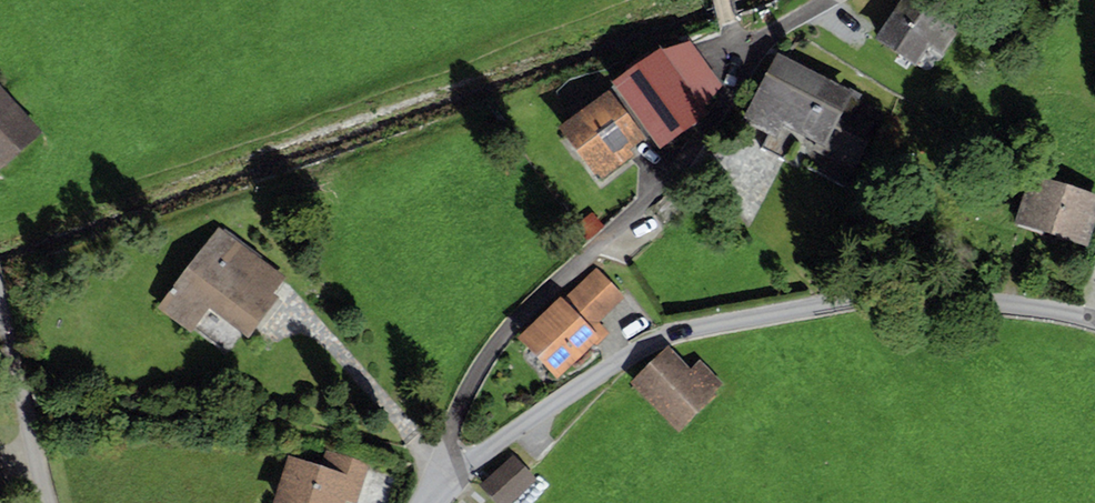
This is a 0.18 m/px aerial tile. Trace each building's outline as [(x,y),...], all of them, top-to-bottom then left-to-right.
[(877,36),(916,60),(927,43),(942,52),(952,35),(927,19),(939,0),(894,0),(892,2),(897,5),(877,36)] [(660,47),(613,80),(661,148),(710,112),(705,105),(722,83),(691,40),(662,49),(660,47)] [(853,90),(778,51),(742,119),(770,133),(763,147),(782,157),(796,132),(816,142),(805,164),(847,186),(871,140),(867,138),(881,110),(851,94),(853,90)] [(0,83),(0,169),(42,131),(0,83)] [(609,88),(558,126),(599,180),(634,154),(631,149),(645,138),(609,88)] [(1030,173),(1014,222),(1087,246),(1094,221),(1094,194),(1030,173)] [(285,277),(219,227),(157,307),(191,332),(210,307),(248,337),(279,297),(273,292),(285,277)] [(560,295),(517,337),(557,378),(594,343),(596,345),(609,332),(599,322),(626,297),(596,266),(563,298),(560,295)] [(669,344),(631,381),(680,431),(717,394),(714,391),(723,383),(700,360),(692,367),(669,344)] [(288,454),(272,502),(345,502),(346,500),(355,502),(357,502),(369,463),(326,450),(321,464),(288,454)] [(480,485),(498,502),(512,502),(537,478),(513,453),(480,485)]
